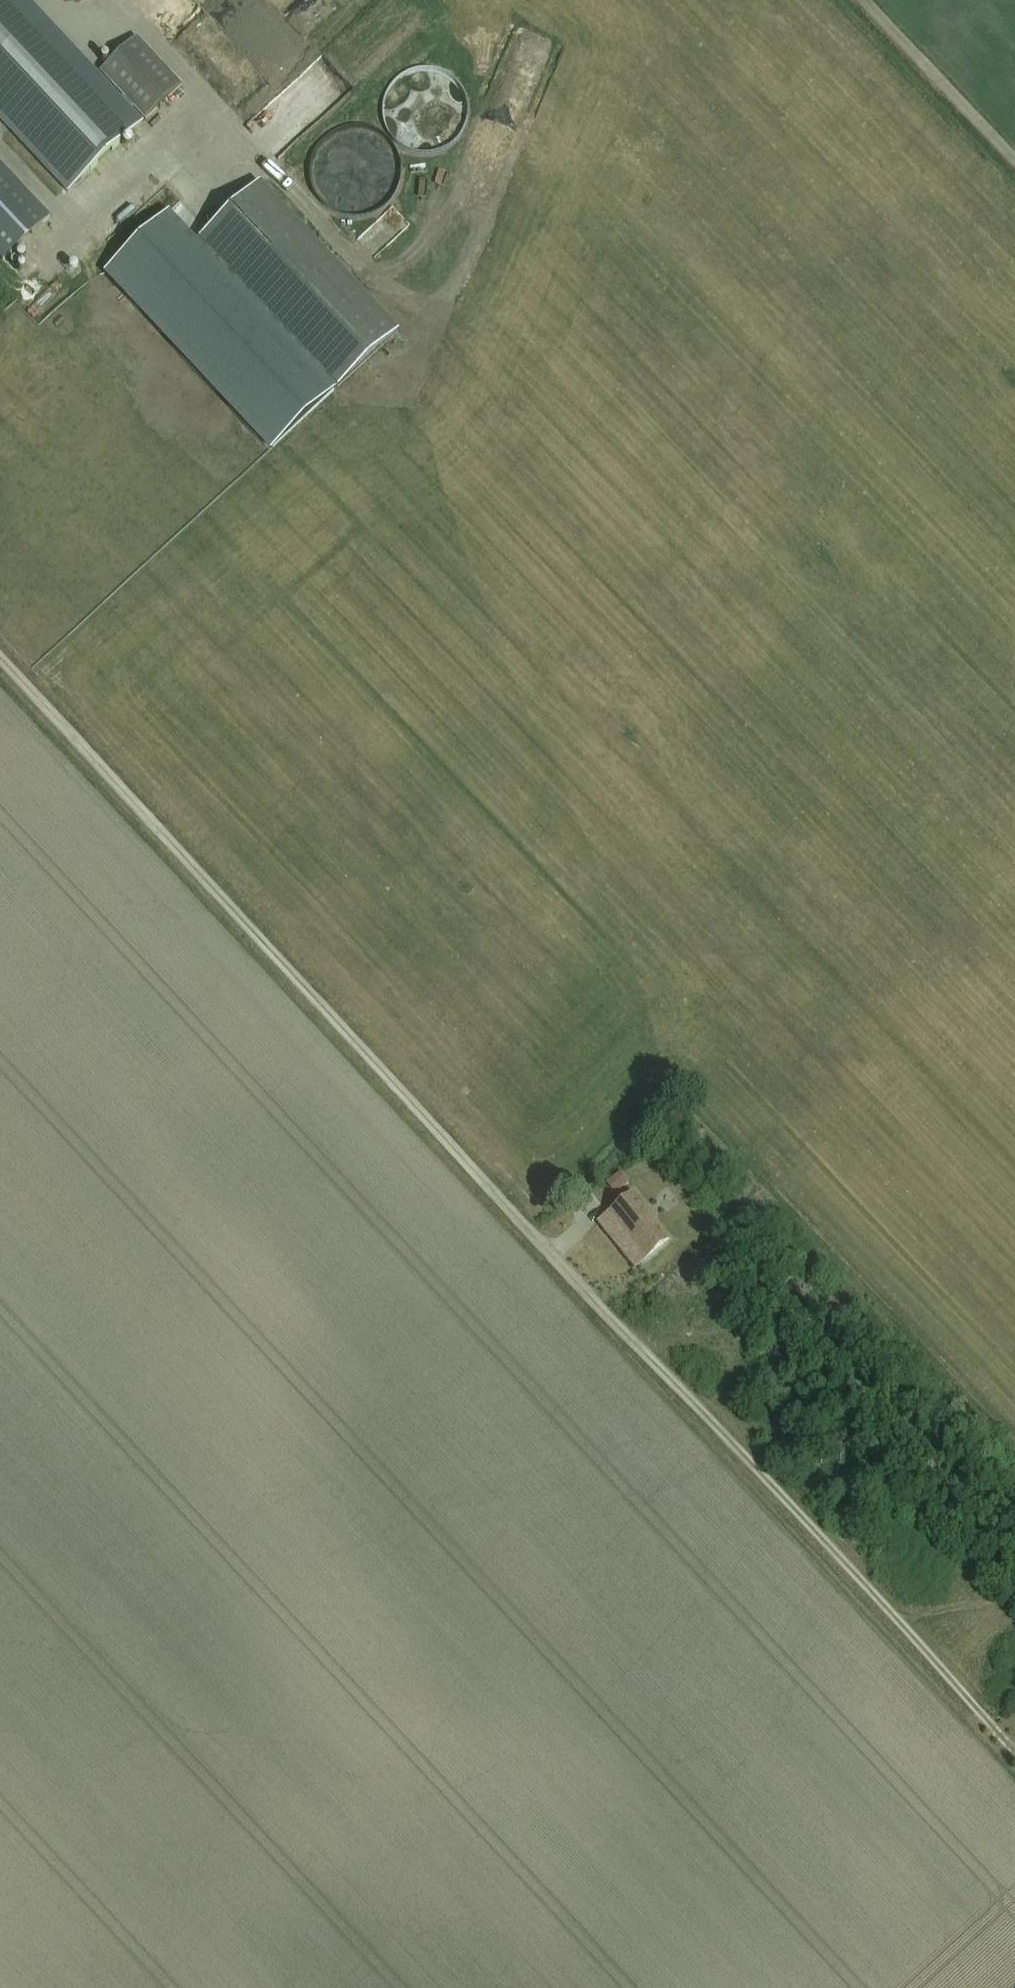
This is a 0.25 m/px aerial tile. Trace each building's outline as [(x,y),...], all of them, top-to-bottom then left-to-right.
[(45,20),(27,0),(0,0),(0,63),(45,20)] [(0,63),(0,121),(68,193),(142,124),(130,111),(121,101),(45,20),(0,63)] [(136,39),(100,73),(124,99),(121,101),(130,111),(133,108),(145,121),(181,87),(136,39)] [(401,71),(390,141),(452,150),(464,80),(401,71)] [(3,263),(51,217),(0,163),(0,260),(3,263)] [(200,241),(340,390),(399,336),(259,186),(200,241)] [(633,1199),(597,1227),(633,1272),(669,1244),(633,1199)]
